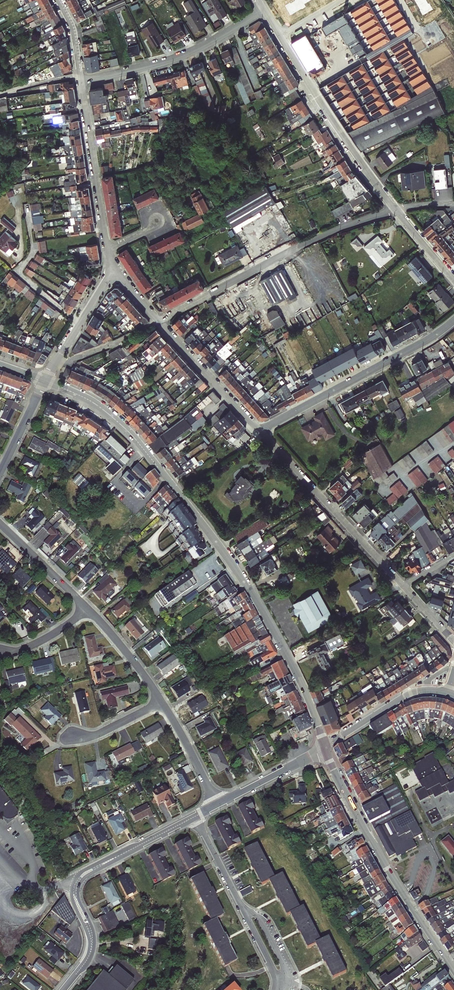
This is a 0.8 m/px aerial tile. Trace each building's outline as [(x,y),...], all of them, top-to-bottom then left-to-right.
[(26,4),(23,5),(26,9),(29,7),(30,9),(47,0),(34,0),(26,4)] [(52,5),(49,0),(47,0),(30,9),(31,12),(28,14),(28,13),(24,14),(26,18),(28,17),(52,5)] [(91,2),(90,0),(83,0),(70,7),(73,12),(91,2)] [(107,5),(110,11),(127,3),(126,0),(120,0),(107,5)] [(192,0),(188,0),(183,3),(189,14),(185,17),(195,33),(207,25),(192,0)] [(202,4),(209,16),(215,13),(219,19),(227,15),(218,0),(208,0),(202,4)] [(361,150),(404,131),(446,113),(441,103),(404,39),(413,32),(393,0),(385,0),(349,21),(369,54),(321,84),(361,150)] [(75,17),(94,7),(91,2),(73,12),(75,17)] [(34,20),(54,10),(52,5),(28,17),(30,21),(34,19),(34,20)] [(94,7),(75,17),(78,22),(88,17),(87,17),(98,11),(95,7),(94,7)] [(42,23),(57,15),(54,10),(34,20),(37,26),(42,23)] [(57,15),(42,23),(44,27),(51,23),(53,29),(41,35),(44,41),(65,30),(62,25),(57,15)] [(187,35),(178,21),(166,29),(174,42),(187,35)] [(253,40),(268,32),(261,21),(258,21),(248,27),(251,33),(250,34),(253,40)] [(164,41),(152,22),(142,29),(153,47),(164,41)] [(51,45),(66,36),(65,30),(44,41),(47,47),(51,45)] [(268,32),(253,40),(256,45),(270,36),(268,32)] [(294,41),(292,42),(313,78),(326,70),(327,68),(306,34),(294,41)] [(54,50),(67,43),(66,36),(51,45),(54,50)] [(270,36),(256,45),(257,47),(262,44),(263,46),(273,41),(270,36)] [(84,53),(99,52),(98,41),(84,42),(84,53)] [(273,41),(263,46),(261,48),(263,52),(275,45),(273,41)] [(55,57),(68,50),(67,43),(54,50),(52,52),(55,57)] [(141,54),(138,44),(128,46),(130,56),(141,54)] [(275,45),(263,52),(249,60),(251,65),(278,49),(275,45)] [(248,95),(254,93),(238,46),(230,49),(230,48),(222,51),(226,62),(230,61),(232,65),(236,63),(242,78),(237,80),(245,103),(250,102),(248,95)] [(278,49),(251,65),(254,69),(254,70),(257,74),(264,70),(261,65),(263,64),(281,53),(278,49)] [(55,64),(69,56),(68,50),(55,57),(52,58),(55,64)] [(281,53),(263,64),(266,68),(268,68),(283,58),(281,53)] [(99,54),(85,55),(86,70),(100,69),(99,54)] [(69,56),(55,64),(49,66),(53,72),(60,69),(63,74),(71,69),(69,56)] [(208,60),(217,79),(225,76),(216,56),(208,60)] [(110,59),(112,66),(119,64),(118,57),(110,59)] [(283,58),(268,68),(270,71),(286,62),(283,58)] [(203,60),(190,66),(193,74),(206,69),(203,60)] [(286,62),(270,71),(273,76),(289,66),(286,62)] [(289,66),(273,76),(276,80),(291,70),(289,66)] [(155,85),(174,80),(176,87),(184,86),(185,88),(190,86),(186,69),(173,72),(173,73),(154,78),(155,85)] [(291,70),(276,80),(274,81),(276,85),(294,75),(291,70)] [(294,75),(276,85),(282,94),(283,93),(285,96),(296,90),(298,89),(299,88),(298,85),(299,84),(294,75)] [(128,89),(118,91),(120,100),(126,99),(127,104),(131,103),(130,98),(136,97),(136,93),(138,93),(134,76),(126,78),(128,89)] [(204,77),(196,80),(198,84),(196,85),(199,94),(202,93),(208,108),(215,106),(204,77)] [(61,90),(74,88),(73,83),(71,83),(70,81),(60,82),(61,90)] [(104,88),(90,89),(92,103),(94,103),(95,113),(110,111),(109,99),(112,99),(111,93),(115,93),(114,82),(103,83),(104,88)] [(63,102),(76,100),(74,88),(61,90),(58,90),(59,94),(62,94),(63,102)] [(296,90),(285,96),(284,97),(290,106),(285,109),(289,115),(287,117),(292,125),(287,128),(290,133),(298,128),(294,123),(310,113),(296,90)] [(155,112),(160,111),(159,107),(166,106),(163,95),(145,99),(147,106),(153,105),(155,112)] [(77,106),(76,100),(63,102),(62,102),(63,109),(71,108),(71,107),(77,106)] [(123,135),(122,134),(120,121),(124,121),(123,116),(122,110),(115,111),(117,121),(115,121),(115,122),(109,123),(111,137),(123,135)] [(58,123),(61,123),(79,119),(78,113),(56,115),(58,123)] [(129,115),(123,116),(124,121),(120,121),(122,134),(132,132),(130,118),(129,115)] [(140,115),(130,118),(132,132),(141,132),(141,118),(140,115)] [(148,118),(141,118),(141,132),(149,132),(149,121),(148,121),(148,118)] [(62,128),(69,128),(80,127),(79,119),(61,123),(62,128)] [(158,119),(149,121),(149,132),(158,132),(158,119)] [(319,129),(313,119),(303,125),(309,135),(312,133),(319,129)] [(101,125),(102,128),(105,147),(110,146),(110,143),(109,137),(111,137),(109,123),(101,125)] [(259,123),(254,125),(261,140),(266,137),(259,123)] [(69,128),(70,135),(81,133),(80,127),(69,128)] [(100,147),(105,147),(102,128),(95,129),(97,143),(100,143),(100,147)] [(324,145),(333,140),(327,130),(322,133),(319,129),(312,133),(318,143),(322,142),(324,145)] [(82,143),(81,133),(70,135),(63,135),(63,141),(64,141),(65,145),(82,143)] [(329,155),(339,149),(333,140),(324,145),(323,145),(329,155)] [(84,153),(82,143),(65,145),(63,145),(63,148),(68,152),(68,155),(84,153)] [(396,158),(388,146),(383,150),(384,152),(375,158),(383,168),(393,162),(392,161),(396,158)] [(343,156),(339,149),(329,155),(333,162),(343,156)] [(280,152),(274,156),(279,165),(285,162),(280,152)] [(71,159),(71,162),(85,160),(84,153),(68,155),(61,156),(62,159),(71,159)] [(334,173),(348,165),(345,159),(331,168),(334,173)] [(67,165),(67,169),(86,166),(85,160),(71,162),(71,165),(67,165)] [(348,165),(334,173),(323,180),(328,180),(333,177),(333,176),(335,175),(337,178),(351,170),(348,165)] [(433,169),(435,188),(447,187),(445,168),(433,169)] [(340,185),(356,175),(351,170),(337,178),(334,181),(337,186),(339,185),(339,186),(340,185)] [(402,190),(426,187),(424,170),(400,172),(402,190)] [(88,179),(87,172),(77,173),(72,174),(73,181),(84,181),(84,180),(88,179)] [(103,184),(114,183),(113,175),(102,177),(103,184)] [(349,200),(367,189),(356,175),(340,185),(349,200)] [(104,192),(115,190),(114,183),(103,184),(104,192)] [(78,196),(90,194),(89,187),(76,189),(76,185),(67,186),(68,191),(71,191),(72,197),(78,196)] [(268,186),(224,209),(236,233),(243,229),(242,226),(262,216),(259,211),(276,203),(268,186)] [(149,191),(154,201),(160,198),(155,188),(149,191)] [(367,189),(349,200),(345,203),(331,211),(335,219),(354,207),(353,206),(372,195),(367,189)] [(105,199),(117,197),(115,190),(104,192),(105,199)] [(210,209),(199,190),(190,194),(199,213),(185,220),(190,229),(205,221),(200,214),(210,209)] [(154,201),(149,191),(144,193),(149,203),(154,201)] [(149,203),(144,193),(138,196),(143,206),(149,203)] [(69,204),(91,201),(90,194),(78,196),(72,197),(68,197),(69,204)] [(143,206),(138,196),(133,198),(138,208),(143,206)] [(107,207),(118,205),(117,197),(105,199),(107,207)] [(70,211),(92,208),(91,201),(69,204),(68,205),(69,211),(70,211)] [(108,214),(119,212),(118,205),(107,207),(108,214)] [(71,218),(93,215),(92,208),(70,211),(71,218)] [(427,235),(449,217),(443,211),(438,216),(437,215),(429,222),(430,224),(422,230),(427,235)] [(109,222),(120,220),(119,212),(108,214),(109,222)] [(44,214),(35,215),(36,230),(43,229),(42,221),(45,221),(44,214)] [(77,225),(94,221),(93,215),(71,218),(70,218),(71,225),(77,225)] [(4,216),(0,220),(13,231),(17,227),(4,216)] [(449,217),(427,235),(431,240),(447,227),(444,224),(448,221),(450,222),(451,220),(449,217)] [(110,229),(121,227),(120,220),(109,222),(110,229)] [(94,221),(77,225),(78,230),(71,232),(72,236),(79,236),(79,230),(85,230),(86,231),(95,229),(94,221)] [(453,231),(453,222),(447,227),(431,240),(435,245),(453,231)] [(111,237),(123,235),(121,227),(110,229),(111,237)] [(10,254),(19,242),(5,230),(1,236),(0,235),(0,245),(10,254)] [(185,241),(180,231),(174,234),(178,244),(185,241)] [(450,245),(447,241),(453,235),(453,231),(435,245),(441,252),(450,245)] [(172,247),(178,244),(174,234),(167,237),(172,247)] [(378,234),(363,247),(378,266),(380,264),(382,266),(395,255),(389,248),(387,250),(380,243),(383,241),(378,234)] [(163,239),(168,249),(172,247),(167,237),(163,239)] [(357,251),(364,245),(357,237),(351,242),(357,251)] [(159,241),(164,251),(168,249),(163,239),(159,241)] [(154,244),(159,254),(164,251),(159,241),(154,244)] [(441,252),(447,259),(453,254),(453,246),(452,243),(450,245),(441,252)] [(77,254),(98,251),(97,244),(76,247),(77,254)] [(148,246),(153,256),(159,254),(154,244),(148,246)] [(238,244),(216,255),(219,263),(223,261),(225,265),(249,254),(245,246),(241,249),(238,244)] [(121,259),(130,253),(127,248),(118,254),(121,259)] [(98,251),(77,254),(76,254),(77,258),(80,257),(81,261),(89,259),(99,258),(98,251)] [(38,253),(36,259),(43,262),(45,257),(38,253)] [(124,264),(133,258),(130,253),(121,259),(124,264)] [(409,259),(406,261),(424,283),(432,275),(416,256),(410,261),(409,259)] [(99,258),(89,259),(91,267),(101,265),(99,258)] [(127,269),(137,263),(133,258),(124,264),(127,269)] [(31,265),(36,269),(39,264),(34,261),(31,265)] [(131,274),(140,267),(137,263),(127,269),(131,274)] [(25,271),(33,276),(36,272),(27,266),(25,271)] [(134,278),(143,272),(140,267),(131,274),(134,278)] [(283,267),(261,278),(274,304),(290,296),(291,298),(297,295),(283,267)] [(19,294),(27,283),(11,270),(2,281),(6,284),(8,281),(16,288),(14,290),(19,294)] [(78,278),(88,285),(93,278),(83,271),(78,278)] [(137,283),(146,277),(143,272),(134,278),(137,283)] [(88,285),(78,278),(68,273),(67,276),(70,278),(68,282),(71,285),(83,293),(88,285)] [(35,281),(57,292),(60,286),(38,276),(35,281)] [(140,288),(149,282),(146,277),(137,283),(140,288)] [(198,292),(205,289),(199,279),(192,283),(198,292)] [(143,293),(153,287),(149,282),(140,288),(143,293)] [(191,296),(198,292),(192,283),(185,286),(191,296)] [(447,293),(439,283),(427,292),(436,302),(447,293)] [(25,287),(28,288),(24,294),(33,300),(38,293),(26,285),(25,287)] [(83,293),(71,285),(70,288),(64,285),(62,289),(63,290),(79,299),(83,293)] [(184,300),(191,296),(185,286),(179,290),(184,300)] [(107,304),(123,293),(118,288),(115,287),(105,296),(104,298),(105,299),(104,300),(107,304)] [(75,306),(59,296),(53,293),(48,289),(45,293),(66,310),(71,313),(75,306)] [(79,299),(63,290),(59,296),(75,306),(79,299)] [(177,303),(184,300),(179,290),(172,293),(177,303)] [(123,293),(107,304),(103,308),(99,306),(95,315),(103,319),(115,308),(127,298),(123,293)] [(170,307),(177,303),(172,293),(165,297),(170,307)] [(453,303),(453,301),(447,293),(436,302),(443,311),(453,303)] [(40,297),(33,308),(37,311),(40,306),(58,317),(62,311),(40,297)] [(164,311),(170,307),(165,297),(158,301),(164,311)] [(127,298),(115,308),(119,313),(131,302),(127,298)] [(412,301),(409,304),(415,312),(419,310),(412,301)] [(131,302),(119,313),(123,317),(136,307),(131,302)] [(278,306),(267,312),(276,328),(286,322),(278,306)] [(136,307),(123,317),(122,319),(124,322),(120,326),(122,328),(126,324),(140,311),(136,307)] [(140,311),(126,324),(132,331),(149,322),(140,311)] [(172,325),(177,329),(190,316),(188,313),(184,316),(183,315),(178,317),(179,318),(172,325)] [(103,331),(107,340),(111,338),(107,329),(105,330),(101,325),(104,320),(103,319),(95,315),(94,314),(89,323),(103,331)] [(192,315),(190,316),(177,329),(181,334),(194,322),(199,317),(197,314),(194,317),(192,315)] [(388,332),(394,344),(426,327),(420,315),(411,319),(410,317),(402,321),(403,324),(388,332)] [(198,327),(194,322),(181,334),(185,338),(198,327)] [(97,342),(99,345),(107,340),(103,331),(89,323),(85,328),(100,337),(97,342)] [(202,331),(198,327),(185,338),(189,343),(202,331)] [(205,328),(202,331),(189,343),(193,347),(210,332),(209,330),(208,331),(205,328)] [(8,351),(13,353),(21,334),(23,332),(18,329),(15,334),(8,351)] [(153,341),(161,334),(156,329),(148,337),(153,341)] [(212,331),(210,332),(193,347),(198,352),(216,336),(214,335),(215,333),(214,331),(213,332),(212,331)] [(2,349),(8,351),(15,334),(10,332),(8,336),(2,349)] [(32,360),(37,362),(45,345),(49,333),(47,332),(41,339),(40,340),(39,344),(32,360)] [(206,362),(211,366),(229,350),(233,347),(231,345),(241,336),(238,333),(224,345),(206,362)] [(27,336),(21,334),(13,353),(20,356),(27,338),(27,336)] [(161,334),(153,341),(150,343),(151,344),(147,341),(143,345),(146,348),(138,355),(138,357),(144,363),(168,342),(161,334)] [(20,356),(27,358),(34,342),(35,337),(32,335),(31,338),(30,338),(30,339),(27,338),(20,356)] [(99,345),(97,342),(92,338),(89,342),(81,336),(71,351),(75,354),(99,345)] [(198,352),(202,357),(220,341),(216,336),(198,352)] [(130,347),(133,350),(141,342),(138,339),(130,347)] [(224,345),(220,341),(202,357),(206,362),(224,345)] [(27,358),(32,360),(39,344),(34,342),(27,358)] [(157,360),(171,346),(168,342),(144,363),(146,365),(149,362),(151,365),(157,360)] [(53,349),(45,345),(37,362),(42,363),(44,363),(53,349)] [(118,356),(120,359),(128,354),(122,345),(109,353),(113,359),(118,356)] [(164,361),(175,350),(171,346),(157,360),(159,362),(160,361),(161,363),(164,361)] [(175,350),(164,361),(165,363),(161,367),(163,369),(178,354),(175,350)] [(232,352),(229,350),(211,366),(219,375),(226,368),(228,365),(228,364),(229,363),(226,360),(227,359),(226,358),(232,352)] [(169,371),(183,359),(178,354),(163,369),(165,371),(167,370),(169,371)] [(428,369),(422,358),(410,364),(416,375),(428,369)] [(171,378),(187,363),(183,359),(169,371),(167,374),(171,378)] [(219,375),(223,380),(241,364),(236,359),(227,368),(219,375)] [(406,402),(421,391),(427,401),(451,384),(448,380),(453,375),(453,363),(451,365),(448,361),(440,366),(436,362),(434,363),(437,367),(436,368),(432,360),(428,363),(432,370),(398,387),(406,402)] [(176,381),(192,368),(187,363),(171,378),(175,383),(176,381)] [(227,384),(245,368),(241,364),(223,380),(227,384)] [(73,382),(78,384),(86,367),(81,365),(79,367),(73,382)] [(130,372),(134,381),(147,374),(145,371),(149,369),(147,367),(145,368),(143,365),(130,372)] [(232,389),(245,378),(253,370),(252,368),(244,375),(243,373),(250,366),(249,365),(245,368),(227,384),(232,389)] [(62,376),(73,382),(79,367),(74,366),(72,370),(66,367),(62,376)] [(78,384),(83,387),(91,370),(91,367),(88,366),(87,368),(86,367),(78,384)] [(181,386),(196,372),(192,368),(176,381),(181,386)] [(83,387),(88,389),(98,374),(101,372),(99,369),(94,371),(91,370),(83,387)] [(309,395),(301,379),(300,378),(297,379),(292,371),(290,372),(290,374),(304,398),(309,395)] [(196,372),(181,386),(185,391),(194,383),(201,391),(208,386),(196,372)] [(6,393),(11,377),(1,374),(0,378),(0,394),(1,391),(6,393)] [(103,376),(98,374),(88,389),(94,392),(100,382),(107,378),(107,377),(103,376)] [(236,393),(249,382),(255,376),(254,374),(247,380),(245,378),(232,389),(236,393)] [(304,398),(290,374),(287,376),(290,382),(286,384),(296,402),(304,398)] [(6,393),(15,396),(22,381),(11,377),(6,393)] [(301,379),(309,395),(315,392),(306,377),(301,379)] [(112,381),(107,378),(100,382),(94,392),(99,395),(105,385),(112,381)] [(140,378),(134,382),(137,387),(143,384),(140,378)] [(376,382),(381,392),(383,396),(389,393),(388,391),(389,390),(383,379),(376,382)] [(240,398),(255,385),(257,383),(255,380),(251,384),(249,382),(236,393),(240,398)] [(29,384),(22,381),(15,396),(13,403),(19,405),(26,394),(30,387),(29,384)] [(115,383),(112,381),(105,385),(99,395),(104,398),(115,383)] [(381,392),(376,382),(365,389),(370,398),(381,392)] [(121,387),(115,383),(104,398),(108,402),(120,388),(121,387)] [(296,402),(286,384),(286,383),(276,391),(285,408),(296,402)] [(244,403),(259,389),(255,385),(240,398),(244,403)] [(126,394),(120,388),(108,402),(113,406),(121,397),(126,394)] [(249,408),(264,394),(265,393),(261,388),(259,389),(244,403),(249,408)] [(370,398),(365,389),(354,394),(359,404),(364,402),(366,405),(372,402),(370,398)] [(149,443),(153,447),(201,411),(212,401),(216,404),(221,400),(213,391),(183,417),(169,428),(149,443)] [(157,394),(161,401),(168,398),(164,391),(157,394)] [(113,406),(118,410),(125,402),(131,398),(129,393),(126,394),(121,397),(113,406)] [(253,412),(260,405),(268,399),(264,394),(249,408),(253,412)] [(359,404),(354,394),(340,402),(337,404),(341,413),(345,411),(346,413),(354,409),(355,412),(359,412),(365,423),(368,421),(359,404)] [(134,396),(131,398),(125,402),(118,410),(122,414),(130,405),(138,400),(134,396)] [(55,416),(60,402),(50,398),(44,413),(54,418),(55,416)] [(392,410),(401,405),(397,398),(389,403),(392,410)] [(257,417),(264,410),(275,401),(273,399),(270,400),(268,399),(260,405),(253,412),(257,417)] [(19,405),(13,403),(7,400),(0,413),(0,420),(8,424),(15,411),(16,411),(19,405)] [(141,404),(138,400),(130,405),(122,414),(126,417),(134,409),(141,404)] [(60,402),(55,416),(64,419),(65,417),(69,405),(60,402)] [(144,402),(141,404),(134,409),(126,417),(130,421),(137,413),(143,409),(143,407),(145,405),(144,402)] [(75,421),(80,412),(77,411),(78,410),(78,409),(69,405),(65,417),(75,421)] [(147,407),(143,409),(137,413),(130,421),(134,425),(150,411),(147,407)] [(400,418),(406,415),(401,407),(395,410),(400,418)] [(262,420),(270,416),(264,410),(257,417),(260,420),(262,420)] [(153,415),(150,411),(134,425),(137,429),(153,415)] [(203,414),(201,411),(153,447),(156,452),(176,439),(192,427),(191,425),(203,414)] [(315,420),(300,428),(308,441),(315,437),(317,439),(321,439),(322,437),(322,434),(326,440),(336,434),(322,411),(313,416),(315,420)] [(83,428),(91,417),(83,412),(83,413),(80,412),(75,421),(71,428),(80,434),(83,428)] [(154,414),(153,415),(137,429),(141,433),(155,420),(157,418),(154,414)] [(95,433),(101,424),(91,417),(83,428),(89,433),(91,430),(95,433)] [(221,434),(227,440),(244,424),(238,418),(221,434)] [(159,425),(155,420),(141,433),(145,437),(159,425)] [(100,442),(106,437),(110,432),(107,428),(101,424),(95,433),(93,437),(100,442)] [(161,427),(159,425),(145,437),(149,443),(169,428),(165,424),(161,427)] [(106,437),(100,442),(96,447),(111,461),(105,467),(113,475),(130,457),(125,452),(123,454),(122,453),(126,448),(111,434),(106,438),(106,437)] [(33,438),(28,449),(40,455),(39,457),(44,459),(49,449),(59,454),(61,449),(48,441),(46,444),(33,438)] [(179,443),(176,439),(156,452),(160,457),(179,443)] [(185,439),(179,443),(160,457),(164,462),(179,451),(185,446),(183,443),(186,441),(185,439)] [(417,447),(424,457),(435,449),(427,439),(417,447)] [(362,452),(377,483),(385,479),(387,483),(399,478),(395,471),(389,475),(386,469),(393,465),(382,442),(362,452)] [(180,451),(179,451),(164,462),(168,467),(184,453),(182,450),(180,451)] [(188,451),(184,453),(168,467),(171,472),(191,457),(188,451)] [(406,471),(417,463),(410,453),(399,460),(406,471)] [(439,455),(428,462),(436,472),(446,465),(439,455)] [(194,456),(191,457),(171,472),(175,477),(197,462),(194,456)] [(24,457),(20,466),(27,469),(25,475),(32,478),(39,464),(24,457)] [(133,489),(148,474),(137,464),(129,472),(128,471),(121,478),(133,489)] [(409,474),(419,486),(429,478),(419,466),(409,474)] [(148,474),(133,489),(144,499),(158,484),(156,481),(159,478),(153,470),(148,474)] [(79,474),(72,481),(82,491),(89,483),(79,474)] [(224,494),(232,501),(234,499),(238,502),(242,497),(244,499),(250,491),(249,490),(255,482),(250,478),(249,479),(246,476),(245,477),(241,474),(235,481),(237,482),(229,492),(227,491),(224,494)] [(333,493),(347,479),(343,474),(328,488),(333,493)] [(347,479),(333,493),(339,499),(346,491),(349,488),(349,487),(350,486),(352,484),(347,479)] [(394,492),(387,498),(390,503),(409,490),(401,479),(390,487),(394,492)] [(21,486),(11,481),(6,491),(16,496),(15,500),(23,504),(31,486),(23,483),(21,486)] [(151,511),(171,493),(165,486),(152,499),(156,503),(149,509),(151,511)] [(352,493),(352,492),(342,502),(345,505),(343,503),(344,505),(347,507),(356,498),(352,493)] [(378,539),(393,525),(418,503),(411,492),(407,495),(409,497),(393,511),(391,510),(379,521),(373,526),(374,528),(370,533),(374,537),(375,537),(377,539),(378,539)] [(171,493),(151,511),(153,514),(155,512),(159,516),(176,500),(171,493)] [(359,521),(371,510),(365,503),(353,514),(359,521)] [(311,504),(305,508),(308,513),(314,509),(311,504)] [(371,510),(359,521),(365,526),(378,514),(373,508),(371,510)] [(44,518),(36,509),(30,515),(33,517),(25,526),(31,532),(44,518)] [(319,514),(322,519),(328,516),(325,511),(319,514)] [(237,543),(258,531),(268,524),(263,516),(232,535),(237,543)] [(43,543),(49,549),(62,536),(55,530),(57,528),(54,525),(52,527),(49,524),(53,520),(50,518),(42,527),(47,533),(49,536),(43,543)] [(422,546),(432,562),(436,560),(433,554),(442,549),(440,545),(443,543),(439,537),(435,529),(431,530),(428,525),(432,523),(428,519),(414,532),(422,546)] [(334,530),(328,525),(316,536),(324,545),(323,546),(329,553),(341,542),(332,532),(334,530)] [(378,539),(382,544),(398,530),(393,525),(378,539)] [(396,542),(395,542),(403,535),(400,532),(402,531),(399,528),(398,530),(382,544),(381,545),(387,551),(396,542)] [(453,549),(453,536),(450,530),(445,534),(453,549)] [(240,548),(261,536),(258,531),(237,543),(240,548)] [(443,543),(449,553),(453,550),(453,549),(445,534),(439,537),(443,543)] [(244,554),(263,541),(261,536),(240,548),(244,554)] [(248,560),(262,550),(260,547),(271,540),(270,537),(263,541),(244,554),(248,560)] [(59,559),(65,565),(78,551),(70,542),(64,548),(67,551),(59,559)] [(262,550),(248,560),(251,565),(268,555),(266,551),(275,546),(273,543),(262,550)] [(2,572),(13,561),(6,554),(12,548),(8,544),(0,552),(0,571),(2,572)] [(413,553),(422,567),(422,568),(432,562),(422,546),(412,551),(413,553)] [(422,567),(413,553),(409,556),(410,558),(404,562),(410,573),(414,570),(415,571),(422,567)] [(268,574),(280,567),(273,555),(261,562),(268,574)] [(351,564),(356,573),(367,567),(361,558),(351,564)] [(98,571),(90,563),(77,576),(85,585),(98,571)] [(31,579),(19,568),(9,579),(12,582),(14,579),(19,584),(17,587),(20,590),(31,579)] [(358,572),(361,579),(370,574),(367,568),(358,572)] [(188,572),(155,595),(163,607),(196,584),(188,572)] [(284,584),(291,580),(287,573),(280,577),(284,584)] [(213,598),(231,584),(225,575),(210,587),(213,591),(209,594),(212,598),(213,598)] [(117,584),(109,576),(92,592),(99,600),(101,599),(104,603),(109,598),(106,594),(117,584)] [(368,576),(348,588),(352,596),(354,595),(357,601),(356,602),(360,610),(381,598),(377,590),(370,594),(367,588),(373,584),(368,576)] [(447,580),(436,577),(429,581),(430,582),(450,587),(453,589),(453,582),(447,580)] [(223,603),(237,593),(231,584),(213,598),(218,606),(223,603)] [(34,594),(46,605),(54,598),(42,586),(34,594)] [(308,632),(333,618),(318,590),(293,604),(295,608),(294,608),(298,616),(299,615),(308,632)] [(183,598),(186,603),(199,596),(196,591),(183,598)] [(228,610),(246,599),(243,593),(238,595),(237,593),(223,603),(228,610)] [(436,611),(440,612),(444,597),(432,593),(429,604),(434,605),(433,608),(437,609),(436,611)] [(110,611),(117,618),(125,611),(127,613),(132,609),(131,607),(134,605),(127,597),(110,611)] [(246,599),(228,610),(231,616),(249,604),(246,599)] [(394,617),(405,608),(397,600),(387,609),(394,617)] [(37,620),(41,623),(46,618),(30,602),(22,610),(24,612),(27,610),(33,616),(28,621),(32,625),(37,620)] [(249,604),(231,616),(228,618),(230,621),(237,617),(238,619),(252,610),(249,604)] [(405,608),(394,617),(389,620),(399,630),(413,617),(405,608)] [(252,610),(238,619),(231,623),(235,629),(256,617),(252,610)] [(134,617),(124,626),(136,640),(144,633),(147,629),(144,626),(142,627),(134,617)] [(238,652),(266,636),(256,617),(235,629),(221,638),(223,641),(224,640),(234,654),(238,652)] [(426,633),(414,640),(416,643),(428,637),(426,633)] [(435,645),(449,660),(452,656),(449,648),(435,633),(430,637),(435,645)] [(89,659),(104,656),(101,647),(97,648),(94,635),(83,638),(89,659)] [(246,654),(269,641),(266,636),(238,652),(242,656),(246,654)] [(165,646),(158,637),(143,648),(150,658),(165,646)] [(265,653),(273,649),(269,641),(246,654),(250,660),(254,658),(252,654),(259,651),(260,653),(264,651),(265,653)] [(325,673),(332,669),(324,653),(330,650),(326,641),(306,651),(309,657),(316,654),(325,673)] [(449,660),(435,645),(431,648),(434,653),(444,665),(449,660)] [(80,661),(77,649),(58,653),(61,666),(80,661)] [(273,649),(265,653),(252,660),(256,666),(276,656),(276,654),(273,649)] [(444,665),(434,653),(433,653),(430,650),(427,652),(439,668),(444,665)] [(432,670),(425,659),(421,653),(417,655),(413,651),(410,652),(413,657),(424,675),(432,670)] [(439,668),(427,652),(424,654),(427,658),(425,659),(432,670),(433,672),(439,668)] [(173,654),(155,667),(163,677),(179,665),(185,673),(189,670),(186,665),(184,666),(182,663),(180,664),(173,654)] [(30,663),(34,675),(56,670),(53,657),(48,658),(47,655),(48,658),(30,663)] [(424,675),(413,657),(408,660),(420,678),(424,675)] [(420,678),(408,660),(406,659),(404,660),(405,663),(403,664),(414,681),(420,678)] [(276,682),(287,677),(280,662),(254,674),(249,677),(252,683),(269,674),(271,679),(274,678),(276,682)] [(98,687),(104,685),(103,684),(106,683),(105,679),(116,676),(114,665),(108,667),(107,663),(93,666),(98,687)] [(414,681),(403,664),(397,667),(409,685),(414,681)] [(392,670),(403,688),(409,685),(397,667),(392,670)] [(8,685),(26,681),(22,668),(5,672),(8,685)] [(383,680),(393,694),(398,691),(387,673),(384,669),(382,670),(385,679),(383,680)] [(387,673),(398,691),(403,688),(392,670),(387,673)] [(192,685),(187,677),(170,688),(177,699),(190,691),(188,688),(192,685)] [(275,692),(291,684),(287,677),(276,682),(266,687),(270,695),(275,692)] [(393,694),(383,680),(381,677),(376,680),(378,683),(387,698),(393,694)] [(309,689),(312,695),(328,686),(327,684),(330,683),(329,680),(309,689)] [(363,693),(368,703),(369,704),(379,698),(373,686),(371,683),(361,689),(363,692),(363,693)] [(373,686),(379,698),(381,702),(387,698),(378,683),(373,686)] [(277,700),(295,692),(291,684),(275,692),(277,698),(275,699),(275,701),(277,700)] [(334,684),(328,686),(312,695),(316,705),(328,699),(326,695),(331,693),(329,690),(335,688),(334,684)] [(128,695),(126,686),(99,692),(101,701),(105,701),(107,710),(117,707),(115,698),(128,695)] [(74,694),(78,714),(89,711),(84,691),(74,694)] [(295,692),(277,700),(279,702),(282,702),(284,705),(275,710),(276,711),(299,701),(295,692)] [(353,695),(360,708),(368,703),(363,693),(358,696),(356,693),(353,695)] [(210,705),(204,695),(202,696),(202,695),(186,704),(192,714),(191,715),(193,718),(199,715),(197,713),(210,705)] [(360,708),(353,695),(350,697),(352,700),(346,704),(352,713),(360,708)] [(331,699),(328,699),(316,705),(320,714),(335,707),(331,699)] [(425,723),(425,719),(423,699),(416,701),(418,712),(421,724),(425,723)] [(434,719),(438,720),(443,701),(436,700),(434,719)] [(299,701),(276,711),(273,713),(275,716),(283,711),(284,713),(291,709),(293,716),(296,719),(305,715),(299,701)] [(417,725),(421,724),(418,712),(416,701),(409,703),(413,714),(417,725)] [(441,724),(445,714),(450,703),(443,701),(438,720),(436,727),(439,729),(441,724)] [(61,716),(47,703),(39,711),(45,716),(43,719),(51,726),(61,716)] [(417,725),(413,714),(409,703),(403,706),(413,725),(414,724),(415,728),(418,726),(417,725)] [(450,716),(453,709),(453,706),(450,703),(445,714),(441,724),(445,726),(446,724),(450,716)] [(411,729),(414,728),(413,725),(403,706),(397,709),(402,718),(405,724),(408,723),(411,729)] [(339,717),(335,707),(320,714),(324,724),(337,718),(339,717)] [(391,713),(396,721),(403,734),(408,731),(405,724),(402,718),(397,709),(391,713)] [(403,734),(396,721),(391,713),(386,716),(392,727),(395,733),(397,732),(399,736),(400,736),(401,738),(404,737),(403,734)] [(305,715),(296,719),(290,722),(293,728),(288,731),(294,744),(307,737),(305,733),(311,730),(310,726),(309,727),(305,715)] [(27,752),(41,738),(19,717),(17,719),(13,716),(7,722),(24,739),(19,745),(27,752)] [(194,728),(199,738),(216,729),(210,716),(202,720),(203,723),(194,728)] [(392,727),(386,716),(369,727),(376,738),(392,727)] [(341,727),(337,718),(324,724),(328,732),(341,727)] [(157,723),(139,734),(145,744),(163,734),(157,723)] [(332,750),(338,761),(347,756),(348,756),(346,751),(356,745),(357,746),(363,742),(358,734),(332,750)] [(264,735),(252,741),(261,758),(274,751),(271,746),(268,748),(264,740),(266,739),(264,735)] [(111,753),(115,763),(117,762),(118,766),(126,762),(124,759),(142,749),(137,741),(130,745),(130,743),(111,753)] [(229,767),(218,747),(207,753),(217,773),(229,767)] [(245,748),(234,754),(241,768),(252,763),(245,748)] [(410,766),(422,789),(415,792),(420,802),(433,795),(434,798),(448,792),(449,795),(453,792),(453,780),(448,783),(433,753),(424,758),(425,759),(410,766)] [(338,761),(341,767),(356,760),(354,757),(349,759),(347,756),(338,761)] [(341,767),(345,774),(360,766),(369,762),(367,758),(364,759),(363,756),(362,756),(356,760),(341,767)] [(106,780),(109,779),(108,771),(97,772),(95,762),(84,764),(88,784),(106,781),(106,780)] [(363,771),(360,766),(345,774),(348,780),(363,771)] [(55,784),(74,781),(71,767),(62,768),(62,772),(53,774),(55,784)] [(351,786),(371,774),(374,772),(371,767),(363,771),(348,780),(351,786)] [(183,769),(182,769),(174,773),(175,774),(183,792),(184,793),(192,788),(183,769)] [(354,791),(363,785),(370,782),(369,779),(373,777),(371,774),(351,786),(354,791)] [(357,798),(376,787),(378,785),(375,780),(370,783),(370,784),(364,788),(363,785),(354,791),(357,798)] [(307,803),(306,784),(299,784),(300,791),(290,791),(291,804),(307,803)] [(377,794),(361,805),(363,809),(362,809),(369,824),(371,823),(389,857),(396,854),(396,857),(417,847),(412,839),(422,834),(395,784),(377,794)] [(174,803),(166,786),(151,793),(158,806),(164,802),(167,807),(174,803)] [(361,805),(377,794),(376,792),(378,791),(376,787),(357,798),(361,805)] [(321,804),(335,797),(331,790),(318,796),(321,804)] [(5,823),(19,814),(5,791),(0,794),(0,815),(5,823)] [(322,816),(340,808),(335,797),(321,804),(323,808),(319,810),(322,816)] [(250,801),(237,807),(251,834),(264,827),(260,819),(258,820),(253,810),(255,809),(250,801)] [(95,802),(91,804),(96,815),(100,813),(95,802)] [(153,815),(146,803),(129,812),(135,823),(148,816),(149,817),(153,815)] [(340,808),(322,816),(317,818),(319,824),(321,824),(321,825),(343,814),(340,808)] [(430,813),(434,821),(442,816),(438,808),(430,813)] [(115,835),(124,831),(121,823),(124,821),(120,813),(118,814),(117,811),(107,816),(108,819),(107,820),(115,835)] [(327,830),(347,821),(343,814),(321,825),(324,832),(327,830)] [(227,817),(214,823),(228,850),(241,843),(237,835),(235,836),(229,826),(231,825),(227,817)] [(339,832),(350,827),(347,821),(327,830),(331,836),(339,832)] [(100,824),(90,829),(98,844),(107,839),(100,824)] [(350,827),(339,832),(343,839),(351,836),(350,835),(353,833),(350,827)] [(87,849),(78,833),(69,838),(72,845),(69,846),(74,856),(87,849)] [(186,838),(173,844),(187,871),(200,864),(196,856),(194,857),(189,847),(191,846),(186,838)] [(350,852),(364,844),(361,839),(358,840),(357,839),(346,846),(350,852)] [(253,870),(261,885),(269,881),(275,878),(257,843),(244,850),(251,866),(250,866),(252,871),(253,870)] [(364,844),(350,852),(355,862),(370,854),(364,844)] [(340,846),(332,853),(334,856),(343,850),(340,846)] [(161,849),(148,855),(162,882),(175,875),(171,867),(169,868),(163,858),(165,857),(161,849)] [(355,869),(372,859),(370,854),(355,862),(355,863),(353,865),(355,869)] [(355,877),(376,865),(372,859),(355,869),(350,872),(353,877),(355,877)] [(361,881),(379,870),(376,865),(355,877),(358,882),(361,881)] [(364,886),(382,876),(379,870),(361,881),(364,886)] [(117,878),(126,896),(136,891),(127,873),(117,878)] [(215,919),(223,915),(215,899),(216,899),(211,888),(209,888),(202,873),(188,880),(209,921),(215,919)] [(279,900),(286,915),(290,913),(300,908),(282,874),(281,874),(275,878),(269,881),(276,896),(275,897),(278,901),(279,900)] [(366,893),(386,882),(382,876),(364,886),(363,886),(366,893)] [(101,887),(110,904),(120,899),(110,882),(101,887)] [(373,898),(389,887),(386,882),(366,893),(370,900),(373,898)] [(377,902),(391,891),(389,887),(373,898),(377,902)] [(414,900),(422,896),(419,889),(410,893),(414,900)] [(382,908),(396,898),(391,891),(377,902),(379,906),(380,905),(382,908)] [(421,912),(438,903),(444,900),(443,897),(438,900),(436,897),(417,907),(421,912)] [(385,914),(399,903),(396,898),(382,908),(377,912),(381,917),(385,914)] [(70,925),(79,914),(61,899),(51,910),(70,925)] [(438,903),(421,912),(424,916),(441,907),(446,904),(445,901),(439,905),(438,903)] [(123,904),(127,918),(134,916),(129,902),(123,904)] [(388,919),(403,909),(399,903),(385,914),(386,917),(383,919),(385,921),(388,919)] [(441,907),(424,916),(427,921),(448,910),(453,907),(451,905),(443,910),(441,907)] [(299,933),(307,948),(309,947),(315,944),(321,941),(303,906),(300,908),(290,913),(297,929),(296,929),(298,934),(299,933)] [(110,907),(108,909),(109,912),(108,912),(106,908),(103,910),(105,914),(97,918),(101,925),(100,926),(104,933),(119,925),(110,907)] [(388,927),(406,914),(403,909),(388,919),(390,922),(386,925),(388,927)] [(448,910),(427,921),(430,926),(446,917),(444,915),(449,912),(448,910)] [(401,926),(410,920),(406,914),(388,927),(389,930),(388,930),(390,933),(401,926)] [(430,926),(433,931),(453,918),(453,915),(447,919),(446,917),(430,926)] [(433,931),(436,936),(453,925),(453,918),(433,931)] [(223,967),(236,960),(228,945),(229,944),(224,933),(223,934),(215,919),(209,921),(202,925),(223,967)] [(410,920),(401,926),(404,931),(413,925),(410,920)] [(157,932),(163,932),(164,922),(154,921),(145,929),(144,935),(156,937),(157,932)] [(72,935),(60,925),(53,934),(65,944),(72,935)] [(436,936),(439,941),(453,931),(453,925),(436,936)] [(405,942),(418,932),(413,926),(400,936),(405,942)] [(453,938),(453,932),(453,931),(439,941),(443,946),(443,945),(453,938)] [(418,932),(405,942),(394,951),(398,955),(396,957),(399,962),(406,956),(401,949),(405,946),(408,949),(410,947),(411,948),(421,941),(422,942),(417,946),(422,952),(428,948),(418,932)] [(325,963),(332,978),(346,971),(329,937),(321,941),(315,944),(322,959),(321,960),(323,964),(325,963)] [(443,945),(447,952),(453,947),(453,938),(443,945)] [(49,943),(47,942),(43,947),(45,948),(43,950),(51,957),(49,961),(54,965),(56,961),(57,962),(64,953),(50,942),(49,943)] [(452,982),(442,968),(433,975),(423,982),(424,984),(420,986),(416,981),(415,981),(413,978),(418,975),(433,964),(428,955),(415,965),(385,988),(387,989),(441,989),(452,982)] [(38,959),(32,967),(46,979),(53,971),(38,959)] [(86,989),(125,989),(134,980),(116,966),(108,975),(102,971),(86,989)] [(27,976),(21,984),(29,989),(38,989),(40,987),(27,976)] [(452,982),(441,989),(453,989),(453,985),(452,982)]
